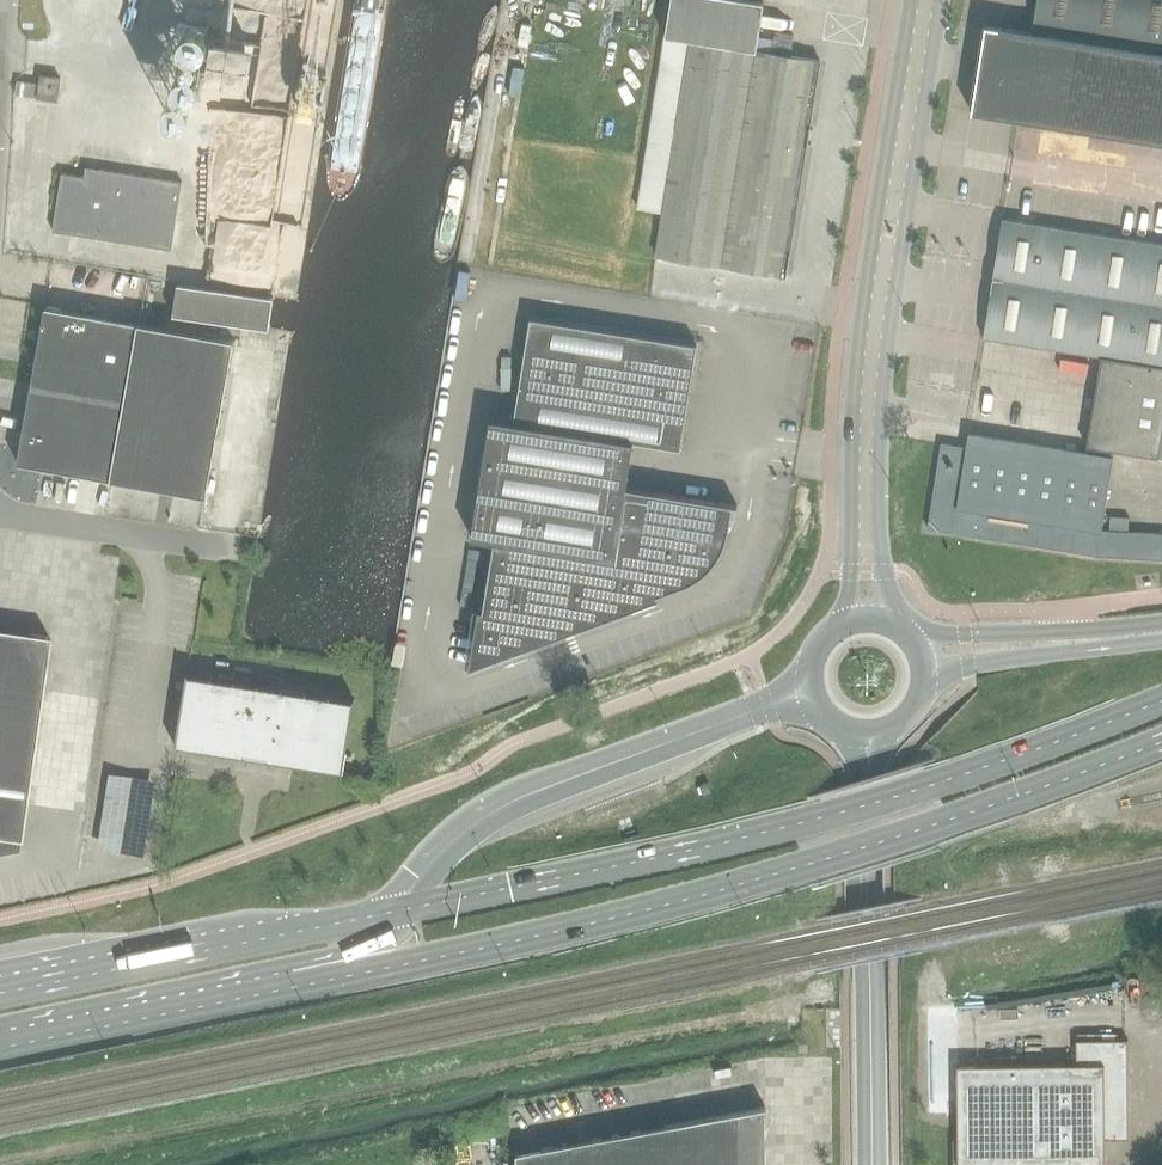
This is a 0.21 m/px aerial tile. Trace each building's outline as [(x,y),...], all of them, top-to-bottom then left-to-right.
[(773,40),(758,38),(763,2),(751,0),(670,0),(664,36),(665,36),(637,208),(663,212),(656,255),(785,275),(819,60),(790,55),(793,35),(775,32),(773,40)] [(1033,25),(1041,27),(1155,45),(1161,46),(1161,0),(1037,0),(1033,25)] [(1031,32),(985,25),(971,111),(1015,118),(1161,142),(1161,53),(1153,52),(1040,34),(1031,32)] [(1041,27),(1040,34),(1153,52),(1155,45),(1041,27)] [(38,97),(57,100),(60,78),(41,75),(40,83),(38,97)] [(15,94),(38,97),(40,83),(17,80),(15,94)] [(171,249),(182,182),(100,169),(98,179),(61,173),(52,231),(171,249)] [(1004,220),(1002,220),(999,237),(993,280),(988,313),(985,334),(984,337),(1101,357),(1086,447),(1156,458),(1157,456),(1161,425),(1161,246),(1004,220)] [(177,283),(172,314),(269,328),(273,297),(177,283)] [(44,306),(30,384),(126,401),(128,385),(140,323),(130,321),(44,306)] [(530,318),(513,421),(633,440),(633,441),(680,449),(697,344),(530,318)] [(126,401),(111,479),(206,496),(223,401),(234,339),(140,323),(128,385),(126,401)] [(19,447),(17,462),(43,467),(81,473),(100,477),(111,479),(126,401),(30,384),(19,447)] [(478,609),(469,668),(658,598),(657,595),(690,582),(692,581),(694,580),(697,578),(701,575),(704,572),(707,570),(709,568),(710,566),(712,565),(714,562),(716,560),(717,558),(719,555),(721,552),(722,549),(723,547),(725,543),(725,541),(726,539),(726,537),(727,535),(728,532),(729,529),(728,529),(732,506),(737,506),(737,505),(626,487),(633,441),(633,440),(513,421),(513,422),(490,418),(471,537),(494,541),(483,610),(478,609)] [(1133,532),(1128,532),(1129,516),(1110,515),(1109,530),(1102,530),(1112,457),(1085,453),(970,435),(968,434),(966,448),(941,443),(928,528),(954,532),(955,526),(968,528),(967,534),(1097,555),(1161,559),(1161,534),(1133,532)] [(18,850),(37,718),(48,636),(0,629),(0,853),(18,850)] [(174,746),(247,758),(259,760),(342,773),(354,698),(186,672),(174,746)] [(283,675),(273,673),(271,682),(281,684),(283,675)] [(1019,1164),(1103,1163),(1103,1140),(1127,1140),(1127,1042),(1076,1043),(1076,1067),(958,1068),(958,1164),(1019,1164)] [(708,1118),(516,1154),(516,1164),(765,1164),(764,1107),(708,1118)]
